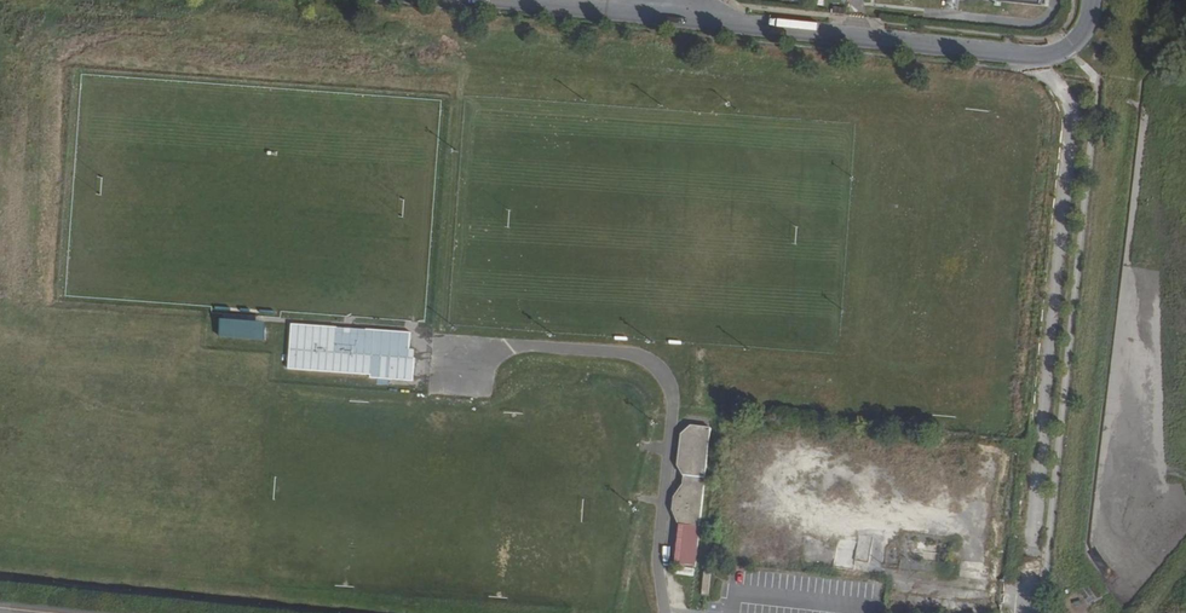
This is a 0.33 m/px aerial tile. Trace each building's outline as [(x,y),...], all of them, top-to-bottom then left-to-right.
[(264,321),(219,319),(218,337),(263,340),(264,321)] [(410,332),(291,323),(287,368),(370,374),(370,377),(413,381),(415,358),(408,358),(410,332)] [(682,485),(673,495),(672,507),(678,523),(674,563),(694,565),(704,477),(710,427),(690,425),(680,434),(677,465),(684,475),(682,485)]
